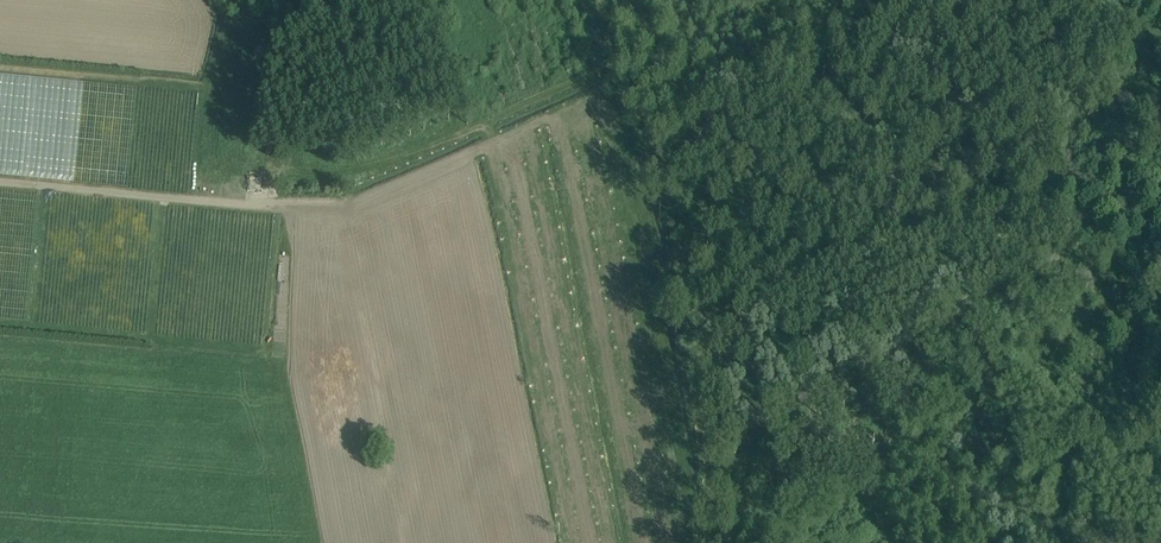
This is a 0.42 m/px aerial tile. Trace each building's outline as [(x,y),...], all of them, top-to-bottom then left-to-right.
[(37,191),(0,188),(0,193),(7,193),(6,201),(12,201),(13,196),(20,197),(21,192),(29,193),(29,196),(37,197),(37,191)]
